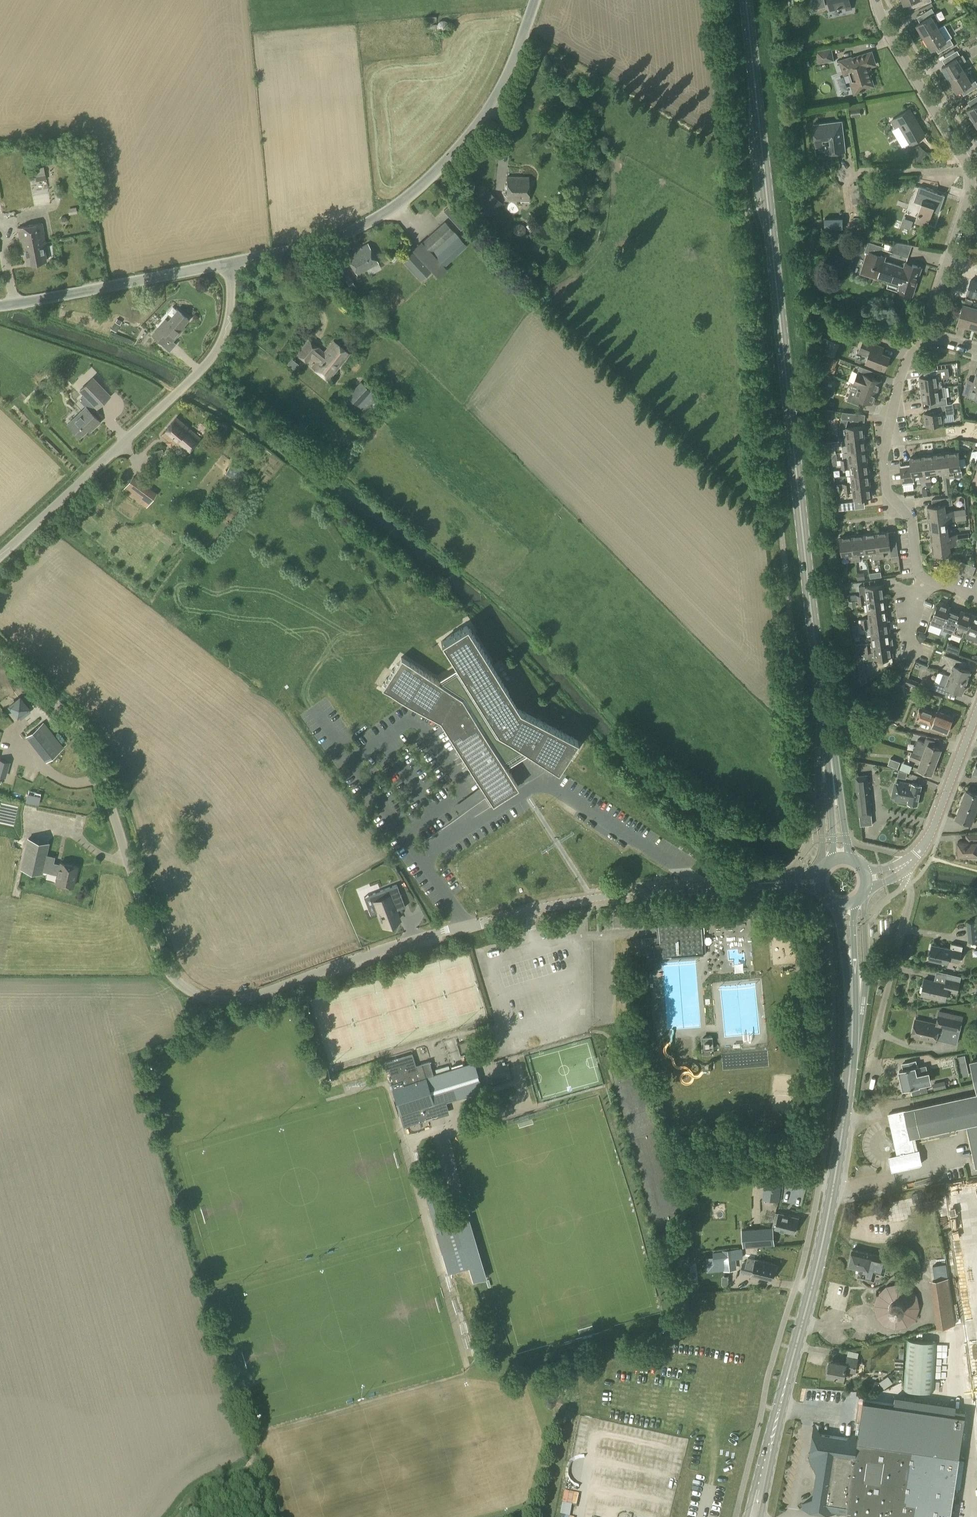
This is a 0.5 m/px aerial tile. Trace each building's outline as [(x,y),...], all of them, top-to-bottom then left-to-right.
[(831,10),(850,6),(849,0),(828,0),(831,10)] [(924,37),(939,29),(931,16),(935,14),(932,8),(920,15),(923,21),(916,25),(924,37)] [(945,25),(939,29),(924,37),(931,50),(938,46),(941,51),(953,44),(950,38),(952,37),(945,25)] [(818,64),(834,61),(831,48),(816,51),(818,64)] [(949,80),(964,71),(960,64),(966,61),(962,54),(960,55),(957,50),(945,57),(949,63),(942,67),(949,80)] [(875,65),(871,52),(851,59),(851,58),(839,61),(843,73),(849,71),(853,82),(851,83),(854,94),(862,91),(862,90),(874,86),(870,73),(868,73),(867,68),(875,65)] [(949,80),(957,92),(964,88),(967,94),(976,87),(976,84),(975,81),(972,83),(964,71),(949,80)] [(971,100),(974,105),(967,109),(975,122),(976,120),(976,96),(971,100)] [(851,117),(861,116),(860,108),(850,109),(851,117)] [(924,135),(909,110),(891,121),(895,128),(899,125),(910,143),(924,135)] [(845,151),(841,121),(814,125),(816,146),(826,145),(826,153),(845,151)] [(916,157),(921,164),(931,156),(926,150),(916,157)] [(507,190),(529,190),(529,178),(507,178),(507,190)] [(853,204),(862,202),(860,184),(850,186),(853,204)] [(939,213),(945,195),(937,193),(919,186),(913,202),(922,204),(916,221),(927,224),(932,211),(939,213)] [(528,202),(529,190),(507,190),(507,202),(528,202)] [(491,217),(502,203),(488,191),(467,216),(474,222),(480,215),(481,216),(484,212),(491,217)] [(438,278),(447,269),(444,266),(467,245),(445,221),(402,260),(421,281),(431,270),(438,278)] [(46,262),(44,248),(46,248),(42,225),(17,229),(22,252),(24,252),(27,265),(46,262)] [(904,268),(883,261),(885,257),(881,255),(884,246),(868,241),(864,252),(867,253),(862,270),(864,274),(878,279),(878,277),(889,280),(890,277),(900,280),(897,290),(912,295),(921,268),(912,265),(911,267),(905,265),(904,268)] [(892,243),(889,253),(907,258),(911,247),(892,243)] [(356,275),(378,263),(367,245),(346,257),(356,275)] [(348,291),(355,286),(342,265),(335,269),(348,291)] [(971,280),(967,294),(976,297),(976,281),(971,280)] [(963,306),(959,322),(966,325),(966,326),(969,327),(970,326),(974,327),(973,328),(976,329),(976,310),(963,306)] [(177,311),(172,307),(167,313),(171,317),(167,322),(165,320),(152,335),(163,345),(168,339),(171,341),(182,329),(180,328),(187,320),(177,310),(177,311)] [(386,328),(390,324),(386,319),(381,324),(386,328)] [(876,345),(864,340),(857,357),(866,361),(866,362),(884,370),(890,356),(874,350),(876,345)] [(324,353),(309,341),(297,356),(307,364),(312,358),(317,361),(311,368),(328,381),(349,355),(333,342),(324,353)] [(834,374),(836,368),(835,367),(838,360),(826,355),(824,362),(827,364),(825,371),(834,374)] [(853,383),(876,392),(880,381),(870,377),(872,371),(860,367),(856,377),(853,383)] [(921,390),(939,387),(937,380),(950,378),(948,368),(932,370),(933,376),(919,378),(921,390)] [(976,374),(974,384),(967,382),(963,394),(976,398),(976,375),(976,374)] [(92,430),(100,422),(90,412),(95,407),(97,409),(109,396),(92,379),(80,391),(84,395),(79,400),(86,407),(67,424),(79,437),(90,427),(92,430)] [(364,384),(361,381),(354,389),(351,386),(344,393),(364,412),(367,409),(371,412),(381,401),(373,394),(376,390),(367,381),(364,384)] [(871,403),(876,392),(853,383),(850,384),(849,387),(851,389),(847,400),(859,405),(861,399),(871,403)] [(937,406),(947,404),(946,394),(945,386),(939,387),(921,390),(922,402),(934,400),(934,407),(937,406)] [(833,398),(835,391),(827,388),(825,395),(833,398)] [(937,406),(938,412),(924,414),(926,426),(943,423),(942,415),(954,413),(953,404),(947,404),(937,406)] [(858,421),(859,414),(842,412),(841,419),(858,421)] [(185,455),(200,438),(176,418),(161,435),(172,445),(173,445),(185,455)] [(839,441),(864,438),(863,426),(845,428),(846,435),(838,436),(839,441)] [(848,452),(866,450),(864,438),(839,441),(839,446),(847,445),(848,452)] [(842,465),(867,462),(866,450),(848,452),(849,459),(841,460),(842,465)] [(962,471),(961,470),(958,451),(946,453),(949,478),(962,476),(962,471)] [(944,479),(949,478),(946,453),(934,455),(936,472),(943,471),(944,479)] [(929,473),(936,472),(934,455),(922,456),(925,481),(930,481),(929,473)] [(921,482),(925,481),(922,456),(910,458),(911,465),(900,466),(902,484),(914,483),(913,480),(920,479),(921,482)] [(851,476),(869,474),(867,462),(842,465),(842,469),(850,468),(851,476)] [(245,470),(236,465),(235,469),(230,466),(225,475),(238,483),(244,474),(243,474),(245,470)] [(844,489),(870,485),(869,474),(851,476),(852,483),(844,484),(835,485),(836,489),(844,489)] [(870,485),(844,489),(845,493),(853,492),(854,500),(871,498),(870,485)] [(929,519),(966,514),(965,509),(953,510),(953,511),(946,512),(945,505),(952,504),(952,497),(932,499),(933,506),(927,506),(929,519)] [(839,511),(855,509),(854,501),(838,503),(839,511)] [(930,531),(948,529),(947,522),(955,521),(966,520),(966,514),(929,519),(930,531)] [(932,542),(957,540),(957,539),(971,538),(970,533),(956,534),(956,535),(948,536),(948,529),(930,531),(932,542)] [(876,533),(879,558),(884,558),(883,550),(890,549),(891,556),(898,555),(896,541),(890,542),(888,532),(876,533)] [(874,559),(879,558),(876,533),(864,535),(866,552),(873,551),(874,559)] [(859,553),(866,552),(864,535),(852,536),(855,561),(860,561),(859,553)] [(850,562),(855,561),(852,536),(840,538),(842,555),(849,554),(850,562)] [(957,540),(932,542),(933,555),(950,553),(949,545),(957,544),(957,540)] [(954,571),(958,560),(953,558),(948,569),(954,571)] [(971,578),(976,567),(959,560),(954,572),(971,578)] [(884,597),(884,596),(882,585),(865,587),(866,594),(858,596),(856,595),(846,596),(847,607),(850,607),(849,602),(855,601),(855,602),(858,601),(858,600),(884,597)] [(868,611),(885,609),(885,603),(887,602),(886,596),(884,596),(884,597),(858,600),(858,601),(859,605),(867,604),(868,611)] [(950,607),(939,602),(931,624),(942,628),(941,629),(942,629),(940,633),(943,634),(942,638),(945,640),(948,631),(947,631),(952,619),(946,617),(950,607)] [(887,621),(885,609),(868,611),(869,618),(861,619),(862,624),(887,621)] [(966,632),(973,615),(961,611),(958,621),(952,619),(947,631),(948,631),(953,633),(955,628),(966,632)] [(966,632),(976,636),(976,617),(973,615),(966,632)] [(866,636),(871,635),(889,633),(888,627),(890,626),(890,620),(887,621),(862,624),(862,629),(865,629),(866,636)] [(520,710),(467,625),(441,642),(458,669),(438,681),(401,657),(381,688),(439,718),(492,803),(518,786),(502,761),(514,755),(523,748),(558,771),(578,740),(520,710)] [(856,649),(893,644),(892,638),(889,638),(889,633),(871,635),(872,642),(855,644),(856,649)] [(868,652),(869,660),(878,659),(878,661),(888,660),(888,657),(892,657),(891,651),(894,650),(893,644),(856,649),(856,654),(868,652)] [(949,676),(966,682),(970,672),(959,667),(962,662),(945,655),(942,661),(950,664),(948,670),(951,671),(949,675),(949,676)] [(949,676),(949,675),(944,673),(940,684),(935,682),(932,688),(949,694),(951,689),(962,693),(966,682),(949,676)] [(916,688),(919,682),(908,677),(905,683),(916,688)] [(919,708),(915,719),(920,721),(916,734),(928,736),(931,727),(947,733),(953,717),(938,711),(936,714),(919,708)] [(43,722),(26,736),(33,745),(51,732),(43,722)] [(858,736),(862,736),(874,739),(876,730),(859,727),(858,736)] [(923,756),(936,761),(937,761),(939,755),(938,755),(941,749),(916,739),(913,746),(925,751),(923,756)] [(856,742),(854,753),(864,754),(866,743),(864,743),(865,740),(861,740),(861,742),(857,742),(856,742)] [(936,761),(923,756),(911,752),(909,758),(916,761),(917,758),(921,760),(918,769),(931,774),(936,761)] [(900,762),(890,758),(888,765),(897,768),(900,762)] [(6,778),(10,762),(0,759),(0,776),(6,778)] [(867,774),(855,776),(856,790),(869,788),(867,774)] [(912,784),(899,781),(895,800),(908,802),(908,803),(917,805),(921,785),(912,783),(912,784)] [(976,807),(976,794),(966,790),(956,818),(971,823),(976,807)] [(43,842),(43,833),(45,833),(45,828),(32,827),(32,848),(43,848),(43,842)] [(976,854),(976,834),(970,834),(970,841),(958,842),(958,855),(976,854)] [(61,865),(44,861),(42,871),(58,874),(57,882),(73,886),(77,866),(61,862),(61,865)] [(398,871),(387,873),(391,892),(402,890),(398,871)] [(385,890),(390,889),(386,875),(382,877),(385,890)] [(389,896),(373,902),(382,925),(398,919),(389,896)] [(705,924),(737,922),(736,909),(704,912),(705,924)] [(655,957),(704,953),(701,919),(659,922),(660,937),(647,938),(647,946),(643,947),(644,954),(648,953),(649,967),(655,966),(655,957)] [(966,922),(968,942),(976,942),(976,921),(966,922)] [(961,951),(962,946),(951,944),(950,949),(932,944),(929,959),(947,964),(948,960),(959,963),(962,951),(961,951)] [(956,993),(959,981),(960,976),(948,973),(947,978),(945,984),(925,979),(921,995),(945,1000),(947,990),(956,993)] [(960,1032),(963,1019),(938,1013),(935,1024),(915,1019),(911,1036),(923,1038),(923,1037),(927,1038),(927,1039),(935,1041),(938,1028),(960,1032)] [(703,1055),(714,1054),(713,1036),(702,1037),(703,1055)] [(452,1062),(462,1060),(459,1042),(448,1044),(452,1062)] [(429,1061),(421,1064),(415,1066),(413,1060),(400,1063),(399,1058),(383,1063),(385,1071),(388,1070),(392,1083),(403,1080),(405,1085),(417,1081),(420,1080),(426,1078),(431,1077),(432,1076),(433,1076),(434,1076),(429,1061)] [(918,1075),(915,1061),(902,1064),(904,1070),(899,1071),(903,1089),(919,1085),(919,1084),(930,1082),(928,1072),(918,1075)] [(392,1083),(390,1084),(400,1116),(403,1126),(426,1120),(425,1118),(432,1117),(432,1119),(450,1113),(446,1102),(481,1091),(473,1064),(449,1071),(438,1075),(434,1076),(433,1076),(432,1076),(431,1077),(426,1078),(420,1080),(417,1081),(405,1085),(403,1080),(392,1083)] [(438,1075),(449,1071),(448,1067),(436,1070),(438,1075)] [(958,1086),(957,1080),(951,1082),(950,1080),(945,1082),(945,1081),(932,1083),(932,1086),(928,1087),(929,1092),(958,1086)] [(888,1114),(895,1141),(892,1143),(893,1147),(896,1148),(897,1155),(890,1157),(892,1170),(921,1164),(915,1136),(967,1124),(976,1167),(976,1094),(888,1114)] [(781,1187),(764,1185),(762,1200),(779,1202),(781,1187)] [(798,1217),(778,1213),(776,1213),(772,1226),(775,1226),(775,1228),(794,1233),(798,1217)] [(455,1223),(445,1226),(447,1231),(436,1234),(443,1256),(463,1250),(455,1223)] [(744,1248),(775,1246),(774,1227),(742,1230),(744,1248)] [(735,1265),(734,1253),(738,1253),(738,1249),(723,1250),(723,1252),(712,1253),(713,1255),(702,1256),(702,1261),(713,1260),(713,1262),(723,1261),(724,1266),(735,1265)] [(883,1275),(885,1267),(887,1258),(871,1254),(852,1249),(848,1266),(859,1268),(857,1277),(874,1281),(876,1273),(883,1275)] [(756,1259),(748,1257),(747,1263),(743,1262),(741,1271),(752,1274),(772,1279),(776,1264),(756,1259)] [(936,1327),(955,1324),(948,1277),(929,1280),(936,1327)] [(908,1327),(916,1320),(920,1308),(916,1307),(914,1297),(907,1289),(898,1286),(888,1288),(880,1295),(877,1305),(879,1315),(886,1323),(896,1326),(906,1324),(908,1327)] [(905,1387),(905,1389),(932,1390),(935,1342),(908,1340),(905,1387)] [(903,1371),(904,1348),(899,1348),(899,1358),(895,1358),(895,1370),(903,1371)] [(855,1373),(858,1359),(847,1357),(846,1364),(829,1361),(827,1375),(843,1379),(845,1371),(855,1373)] [(846,1513),(846,1514),(866,1516),(950,1516),(963,1424),(844,1406),(840,1438),(815,1434),(813,1450),(822,1451),(814,1508),(838,1512),(839,1502),(847,1504),(846,1513)] [(566,1491),(565,1503),(579,1504),(580,1493),(566,1491)] [(838,1512),(846,1513),(847,1504),(839,1502),(838,1512)]
